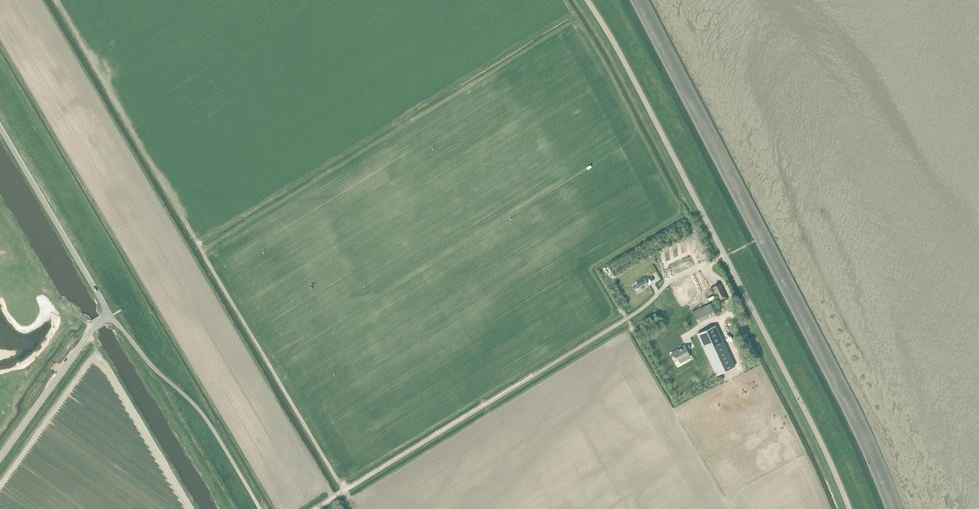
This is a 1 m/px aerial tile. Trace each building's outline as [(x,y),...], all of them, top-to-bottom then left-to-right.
[(695,274),(679,282),(680,286),(679,286),(682,291),(685,290),(687,294),(702,287),(695,274)] [(645,278),(636,283),(639,289),(642,287),(645,286),(648,283),(645,278)] [(721,283),(712,287),(719,302),(728,298),(721,283)] [(681,293),(675,297),(681,308),(689,304),(686,299),(685,300),(681,293)] [(675,297),(670,300),(677,311),(681,308),(675,297)] [(670,300),(666,302),(672,314),(677,311),(670,300)] [(661,304),(668,317),(668,316),(672,314),(666,302),(661,305),(661,304)] [(716,326),(698,335),(719,375),(737,366),(716,326)] [(678,349),(670,353),(673,357),(675,356),(677,360),(679,358),(681,361),(689,356),(690,357),(696,354),(692,347),(686,350),(684,345),(681,347),(680,347),(678,348),(678,349)]
